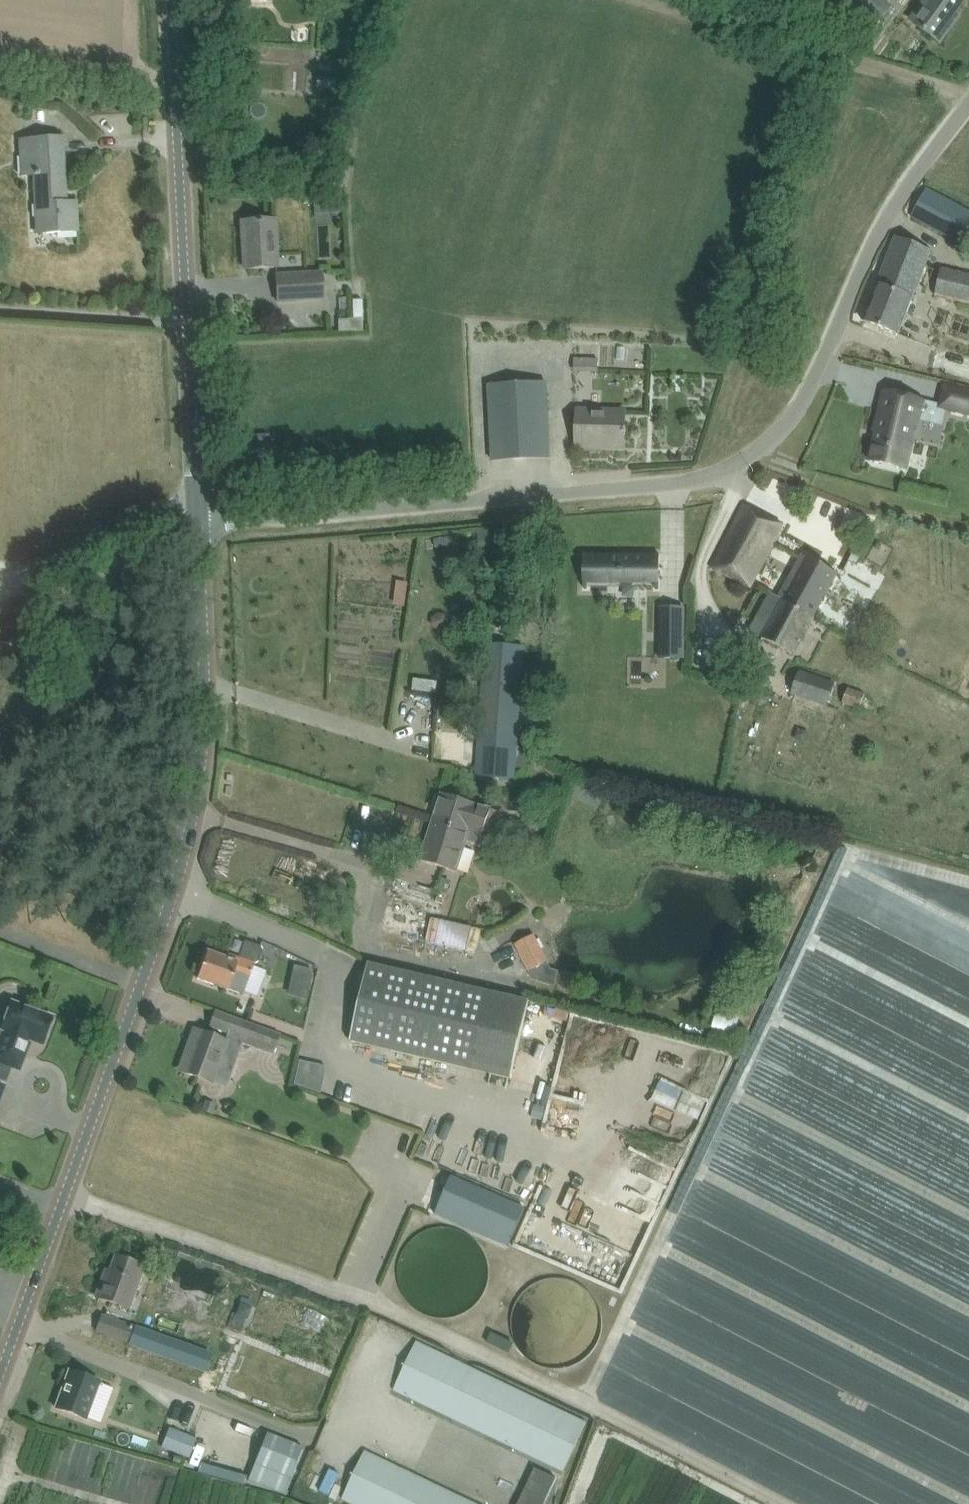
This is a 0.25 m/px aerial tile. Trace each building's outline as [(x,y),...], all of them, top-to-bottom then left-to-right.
[(891,5),(884,0),(828,0),(872,32),(891,5)] [(924,30),(940,42),(949,31),(946,25),(965,0),(924,0),(920,5),(923,7),(912,22),(924,30)] [(333,90),(335,78),(317,76),(315,88),(333,90)] [(36,234),(58,233),(78,232),(76,202),(61,203),(61,192),(65,192),(63,138),(43,139),(19,140),(20,174),(33,173),(36,234)] [(958,243),(968,222),(968,213),(927,189),(911,217),(929,226),(958,243)] [(340,200),(327,200),(328,214),(340,213),(340,200)] [(245,269),(264,268),(277,267),(275,220),(262,221),(242,222),(245,269)] [(895,238),(863,321),(898,335),(931,251),(895,238)] [(968,304),(968,275),(941,268),(935,296),(968,304)] [(277,303),(325,301),(323,272),(276,274),(277,303)] [(359,321),(345,321),(345,334),(369,335),(370,301),(360,301),(359,321)] [(492,460),(550,458),(547,383),(489,386),(492,460)] [(945,386),(940,406),(968,414),(968,392),(945,386)] [(881,389),(871,432),(873,432),(867,460),(907,470),(924,399),(881,389)] [(625,412),(577,410),(576,447),(593,447),(593,443),(600,444),(600,445),(622,446),(622,448),(623,448),(624,434),(625,434),(625,430),(624,430),(625,412)] [(257,447),(269,447),(268,435),(256,435),(257,447)] [(711,567),(751,588),(767,557),(767,556),(783,526),(743,505),(711,567)] [(838,574),(820,564),(802,554),(778,598),(770,594),(749,631),(793,655),(838,574)] [(659,556),(584,555),(584,582),(659,583),(659,556)] [(685,609),(661,608),(660,659),(685,659),(685,609)] [(433,617),(432,624),(437,630),(444,630),(449,626),(449,619),(445,614),(438,613),(433,617)] [(485,644),(484,664),(477,776),(514,778),(521,666),(523,646),(485,644)] [(834,684),(800,673),(793,695),(827,706),(834,684)] [(443,699),(444,686),(421,684),(420,696),(443,699)] [(843,703),(858,709),(859,705),(867,708),(870,700),(863,698),(865,694),(848,688),(843,703)] [(466,840),(467,840),(477,844),(488,808),(442,794),(433,821),(468,832),(466,840)] [(466,840),(468,832),(433,821),(421,861),(457,872),(467,840),(466,840)] [(441,882),(438,892),(446,894),(447,894),(450,885),(441,882)] [(534,935),(514,945),(532,980),(555,986),(559,972),(552,970),(548,962),(534,935)] [(207,951),(197,979),(227,990),(239,994),(243,992),(256,997),(266,972),(253,967),(254,964),(258,962),(262,950),(260,946),(244,941),(238,958),(233,956),(232,960),(207,951)] [(350,1041),(511,1079),(529,1001),(368,963),(350,1041)] [(293,966),(290,980),(308,985),(312,970),(293,966)] [(0,1036),(0,1064),(19,1071),(27,1050),(24,1049),(27,1042),(30,1043),(31,1041),(42,1045),(52,1017),(11,1002),(1,1030),(2,1030),(0,1036)] [(725,1007),(721,1035),(745,1038),(748,1010),(725,1007)] [(192,1047),(183,1072),(211,1082),(216,1067),(230,1072),(240,1043),(249,1047),(272,1055),(279,1035),(257,1027),(243,1022),(215,1012),(210,1026),(229,1033),(226,1041),(193,1029),(187,1046),(192,1047)] [(212,1115),(215,1104),(204,1100),(200,1112),(212,1115)] [(451,1177),(435,1214),(509,1246),(525,1209),(451,1177)] [(605,1241),(587,1240),(586,1254),(604,1255),(605,1241)] [(96,1297),(115,1304),(127,1308),(144,1266),(134,1262),(115,1256),(109,1273),(105,1272),(96,1297)] [(234,1314),(246,1318),(250,1307),(239,1303),(234,1314)] [(100,1315),(95,1330),(128,1342),(131,1333),(133,1327),(100,1315)] [(135,1327),(129,1344),(161,1356),(167,1338),(135,1327)] [(585,1423),(416,1342),(393,1389),(563,1470),(585,1423)] [(68,1369),(54,1408),(72,1415),(87,1420),(88,1418),(100,1423),(113,1388),(100,1383),(101,1381),(86,1376),(68,1369)] [(196,1439),(169,1428),(161,1447),(188,1458),(196,1439)] [(254,1463),(247,1480),(285,1495),(291,1479),(304,1448),(266,1433),(254,1463)] [(342,1498),(354,1503),(477,1503),(365,1451),(342,1498)] [(518,1503),(544,1503),(556,1479),(535,1469),(518,1503)]
